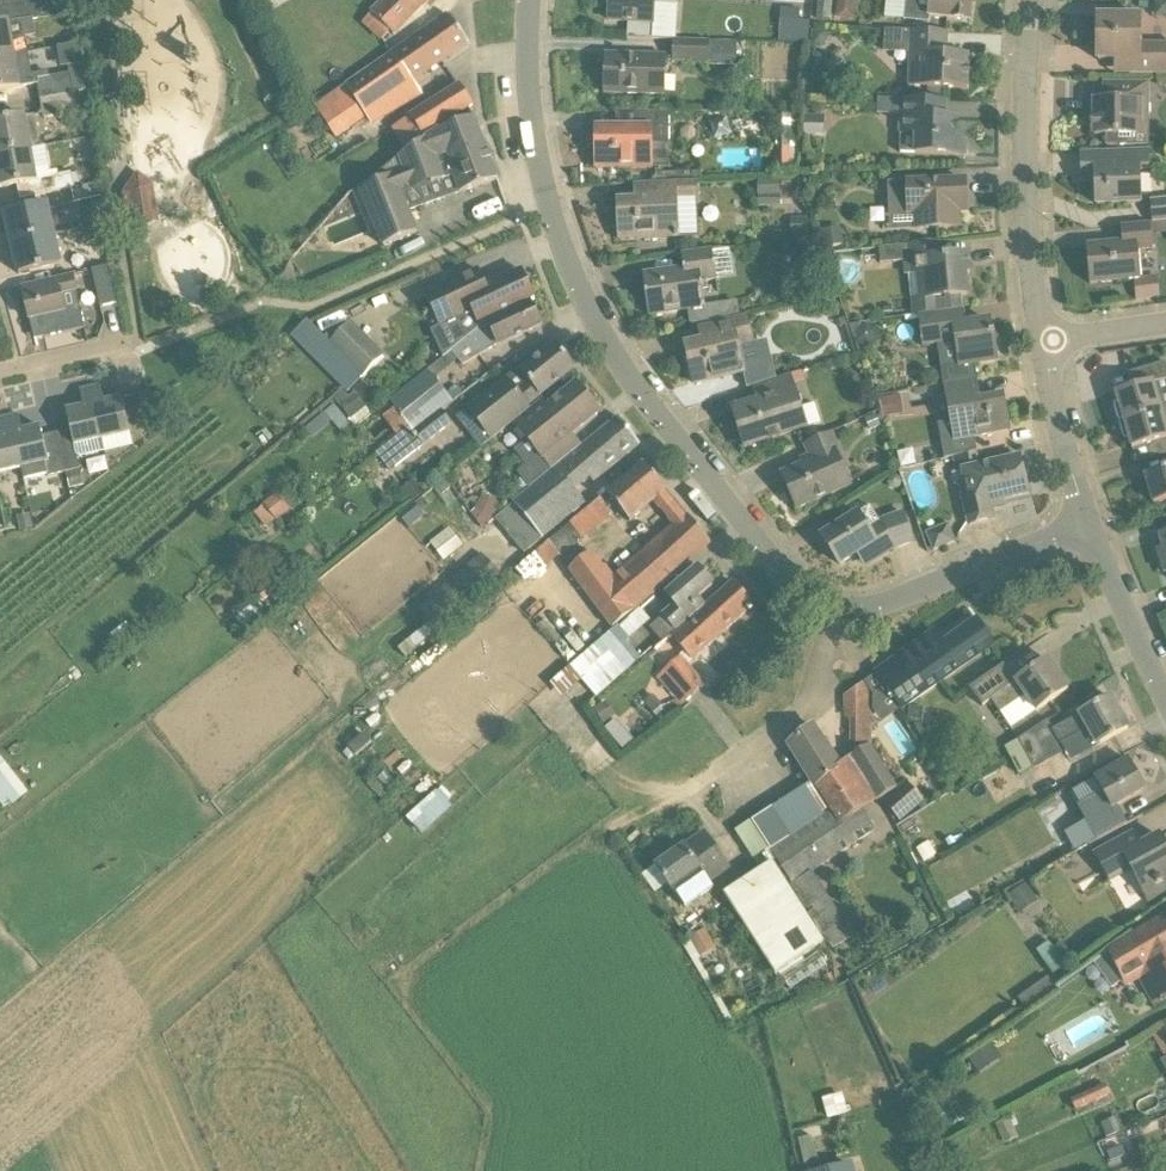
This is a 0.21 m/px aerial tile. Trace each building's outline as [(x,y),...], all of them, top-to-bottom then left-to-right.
[(16,8),(18,22),(79,14),(77,0),(73,0),(64,1),(16,8)] [(279,9),(294,0),(274,0),(279,9)] [(394,37),(429,0),(386,0),(372,15),(394,37)] [(609,22),(655,24),(656,5),(679,6),(679,0),(611,0),(609,22)] [(931,17),(971,21),(973,0),(906,0),(904,21),(930,24),(931,17)] [(800,11),(781,9),(778,43),(808,45),(810,23),(799,22),(800,11)] [(1141,17),(1098,16),(1098,60),(1131,61),(1131,75),(1165,76),(1165,44),(1140,44),(1141,17)] [(411,83),(469,45),(450,17),(313,105),(337,141),(372,126),(373,128),(420,96),(411,83)] [(30,54),(28,37),(13,40),(11,23),(0,25),(0,59),(30,54)] [(829,32),(814,30),(812,46),(821,47),(828,41),(829,32)] [(948,33),(888,31),(887,50),(911,51),(910,88),(968,90),(969,55),(947,54),(948,33)] [(735,67),(736,45),(676,42),(675,64),(735,67)] [(30,54),(0,59),(0,92),(40,85),(43,99),(76,94),(76,93),(73,75),(71,75),(51,78),(51,73),(34,76),(30,54)] [(607,56),(606,95),(664,98),(666,58),(607,56)] [(84,65),(70,67),(71,75),(73,75),(76,93),(87,91),(85,75),(84,65)] [(1148,142),(1148,85),(1106,85),(1106,100),(1095,100),(1095,135),(1109,135),(1109,142),(1148,142)] [(412,120),(425,139),(473,105),(460,86),(412,120)] [(79,113),(76,94),(43,99),(46,119),(79,113)] [(918,135),(917,154),(966,156),(966,149),(957,148),(958,119),(946,119),(946,102),(879,99),(878,116),(902,117),(901,134),(918,135)] [(618,129),(596,129),(596,170),(651,170),(651,145),(669,145),(669,113),(618,113),(618,129)] [(32,149),(42,147),(36,115),(0,122),(0,155),(32,149)] [(794,115),(777,115),(777,177),(794,177),(794,115)] [(804,136),(825,136),(825,117),(804,117),(804,136)] [(437,132),(417,146),(398,160),(359,190),(383,248),(418,234),(402,192),(431,181),(433,185),(456,176),(462,193),(498,179),(475,119),(437,132)] [(716,140),(733,135),(729,119),(711,123),(716,140)] [(0,155),(0,181),(1,188),(20,185),(23,200),(75,189),(71,174),(61,176),(59,171),(52,172),(47,146),(42,147),(32,149),(0,155)] [(1150,166),(1148,149),(1082,154),(1083,177),(1096,176),(1098,206),(1142,203),(1140,167),(1150,166)] [(163,219),(156,184),(140,172),(127,191),(133,224),(163,219)] [(759,208),(781,207),(780,181),(758,181),(759,208)] [(656,199),(619,200),(620,241),(680,239),(678,199),(697,198),(697,182),(656,184),(656,199)] [(917,229),(959,228),(958,212),(966,212),(965,182),(927,183),(927,187),(908,187),(909,214),(917,214),(917,229)] [(96,184),(71,190),(74,205),(100,199),(96,184)] [(1152,200),(1154,223),(1165,222),(1165,199),(1152,200)] [(14,244),(55,234),(48,204),(7,214),(14,244)] [(78,215),(81,226),(102,221),(99,210),(78,215)] [(791,236),(810,235),(809,219),(790,220),(791,236)] [(102,221),(81,226),(84,238),(105,233),(102,221)] [(1123,243),(1087,246),(1090,284),(1135,280),(1141,279),(1141,277),(1139,250),(1153,249),(1151,223),(1121,226),(1123,243)] [(839,227),(823,230),(827,249),(843,246),(839,227)] [(63,264),(55,234),(14,244),(21,274),(63,264)] [(799,256),(805,259),(812,256),(815,249),(812,243),(806,240),(799,243),(796,249),(799,256)] [(964,308),(963,296),(966,295),(964,273),(969,273),(967,255),(941,258),(939,243),(879,250),(881,267),(903,264),(905,279),(909,279),(912,301),(913,314),(964,308)] [(684,271),(644,276),(649,316),(706,309),(702,283),(717,281),(713,252),(683,256),(684,271)] [(103,306),(120,301),(110,264),(94,268),(103,306)] [(486,323),(529,302),(534,300),(521,270),(486,287),(478,269),(426,294),(441,325),(459,317),(466,331),(447,340),(452,350),(486,323)] [(79,290),(74,273),(25,285),(33,320),(43,317),(48,337),(89,327),(83,306),(68,310),(64,294),(79,290)] [(1141,279),(1135,280),(1137,299),(1161,295),(1159,275),(1141,277),(1141,279)] [(835,300),(824,302),(828,319),(839,317),(835,300)] [(541,326),(529,302),(486,323),(452,350),(463,367),(480,354),(479,352),(497,343),(498,344),(541,326)] [(738,303),(721,305),(723,320),(740,318),(738,303)] [(939,344),(944,385),(978,379),(975,363),(998,360),(994,333),(990,334),(988,322),(965,325),(963,309),(918,316),(922,346),(939,344)] [(717,338),(684,346),(694,385),(745,373),(739,347),(753,344),(746,317),(713,325),(717,338)] [(320,366),(335,352),(329,345),(330,344),(308,321),(291,337),(320,366)] [(335,352),(360,376),(364,380),(385,359),(350,324),(330,344),(329,345),(335,352)] [(861,324),(850,326),(854,339),(858,339),(858,343),(868,348),(866,325),(863,327),(861,324)] [(481,448),(513,422),(529,410),(527,407),(574,369),(555,345),(521,372),(529,382),(516,392),(506,379),(468,409),(468,410),(458,418),(481,448)] [(1165,409),(1165,364),(1165,363),(1136,372),(1140,386),(1116,393),(1119,403),(1114,405),(1120,422),(1165,409)] [(416,435),(442,413),(454,404),(429,373),(391,404),(410,428),(416,435)] [(761,402),(734,410),(746,449),(807,429),(791,378),(757,388),(761,402)] [(945,461),(961,457),(977,454),(975,438),(1012,431),(1005,396),(982,400),(978,379),(944,385),(951,424),(939,426),(945,461)] [(513,422),(539,455),(541,458),(542,457),(598,413),(576,385),(547,408),(541,400),(529,410),(513,422)] [(103,440),(131,433),(123,398),(105,402),(101,386),(91,389),(103,440)] [(333,399),(339,406),(350,419),(351,421),(367,409),(354,393),(348,386),(333,399)] [(103,440),(91,389),(80,391),(84,407),(67,411),(71,430),(57,434),(66,473),(81,470),(79,459),(106,452),(103,440)] [(139,397),(143,410),(154,407),(150,394),(139,397)] [(901,396),(880,400),(883,419),(904,415),(901,396)] [(333,420),(342,432),(350,426),(334,406),(307,429),(313,436),(333,420)] [(1120,422),(1125,440),(1130,439),(1133,449),(1156,442),(1161,456),(1165,455),(1165,409),(1120,422)] [(442,413),(416,435),(425,446),(452,426),(442,413)] [(21,469),(22,469),(25,480),(48,475),(49,477),(66,473),(57,434),(43,437),(41,427),(23,431),(19,415),(9,417),(21,469)] [(877,416),(866,420),(871,431),(881,426),(877,416)] [(21,469),(9,417),(0,420),(0,425),(3,436),(0,437),(0,474),(21,469)] [(639,445),(618,418),(555,469),(502,514),(519,535),(512,540),(523,554),(584,505),(570,487),(596,466),(603,474),(639,445)] [(416,435),(410,428),(400,436),(379,452),(393,471),(425,446),(416,435)] [(813,461),(783,476),(799,509),(850,485),(843,469),(847,467),(831,432),(805,445),(813,461)] [(1020,459),(980,467),(977,454),(961,457),(969,494),(963,495),(970,526),(995,520),(991,504),(1028,494),(1020,459)] [(528,488),(552,469),(542,457),(541,458),(539,455),(527,464),(516,473),(528,488)] [(668,492),(644,465),(547,545),(559,561),(619,511),(630,524),(668,492)] [(82,470),(67,474),(71,488),(85,485),(82,470)] [(1165,502),(1165,471),(1146,477),(1155,506),(1165,502)] [(414,504),(425,494),(413,481),(402,491),(414,504)] [(277,495),(263,505),(277,523),(290,512),(277,495)] [(483,496),(472,516),(488,525),(498,504),(483,496)] [(425,517),(415,505),(401,517),(411,529),(425,517)] [(861,513),(823,538),(840,566),(858,555),(864,563),(873,557),(876,561),(896,548),(898,550),(914,544),(904,514),(887,520),(888,521),(873,531),(861,513)] [(31,514),(18,517),(21,531),(34,528),(31,514)] [(710,544),(687,515),(664,536),(610,580),(590,550),(568,567),(610,627),(634,609),(662,585),(710,544)] [(928,533),(935,549),(957,540),(951,524),(928,533)] [(388,527),(325,578),(355,615),(367,606),(350,585),(383,559),(379,553),(397,538),(388,527)] [(445,563),(464,548),(450,530),(430,544),(445,563)] [(1159,537),(1163,551),(1158,552),(1164,573),(1165,572),(1165,536),(1159,537)] [(443,636),(504,581),(481,555),(419,609),(443,636)] [(301,583),(316,571),(307,560),(292,572),(301,583)] [(712,587),(698,570),(667,596),(676,606),(670,612),(663,617),(666,620),(653,631),(664,644),(672,637),(707,606),(700,598),(712,587)] [(271,595),(277,589),(281,586),(275,579),(259,592),(257,594),(263,601),(265,600),(269,596),(271,595)] [(707,606),(672,637),(694,661),(753,607),(733,583),(707,606)] [(245,631),(260,618),(252,608),(251,607),(236,620),(245,631)] [(996,646),(979,622),(943,647),(934,635),(878,674),(903,710),(996,646)] [(628,644),(632,639),(621,627),(597,648),(595,646),(571,668),(553,684),(564,697),(581,681),(597,699),(642,660),(628,644)] [(688,701),(706,686),(690,668),(682,659),(665,674),(688,701)] [(1069,691),(1048,661),(1014,684),(1009,676),(1011,675),(1010,674),(1009,675),(1004,666),(970,690),(982,708),(991,702),(1000,716),(1026,698),(1037,714),(1050,705),(1069,691)] [(856,754),(871,746),(871,679),(848,696),(849,719),(857,720),(856,754)] [(1129,730),(1111,698),(1080,715),(1080,716),(1054,730),(1048,720),(1019,741),(1034,769),(1065,751),(1062,745),(1088,730),(1098,747),(1129,730)] [(616,715),(607,701),(596,709),(605,723),(616,715)] [(813,728),(791,746),(790,746),(815,784),(807,789),(825,816),(796,836),(773,851),(793,885),(834,951),(853,938),(812,873),(878,832),(864,810),(877,802),(861,775),(866,771),(854,756),(839,766),(813,728)] [(633,741),(625,730),(613,740),(622,751),(633,741)] [(1021,776),(1034,769),(1019,741),(1006,748),(1021,776)] [(861,775),(877,802),(898,789),(871,746),(856,754),(854,756),(866,771),(861,775)] [(9,807),(30,790),(0,752),(0,797),(9,807)] [(1095,780),(1103,793),(1078,808),(1097,841),(1127,824),(1117,808),(1146,791),(1129,761),(1095,780)] [(901,824),(924,803),(908,784),(884,805),(901,824)] [(411,817),(429,836),(459,808),(441,789),(411,817)] [(807,789),(778,808),(796,836),(825,816),(807,789)] [(773,851),(796,836),(778,808),(755,823),(773,851)] [(714,891),(709,885),(730,871),(706,836),(685,849),(685,848),(656,868),(674,894),(685,910),(714,891)] [(1165,887),(1165,846),(1161,836),(1131,852),(1124,839),(1097,854),(1111,880),(1132,869),(1143,888),(1155,881),(1158,886),(1162,884),(1164,888),(1165,887)] [(777,977),(825,946),(772,865),(725,896),(777,977)] [(1008,898),(1018,912),(1036,898),(1026,885),(1008,898)] [(1138,933),(1111,951),(1124,979),(1137,972),(1155,1006),(1165,1000),(1165,918),(1138,933)] [(706,929),(694,939),(705,954),(718,945),(706,929)] [(1156,1032),(1165,1050),(1165,1027),(1156,1032)] [(990,1044),(969,1059),(980,1074),(1001,1060),(990,1044)] [(1106,1086),(1072,1101),(1077,1113),(1111,1097),(1106,1086)] [(1107,1140),(1124,1133),(1118,1118),(1101,1125),(1107,1140)] [(1122,1148),(1107,1154),(1111,1165),(1126,1159),(1122,1148)]
